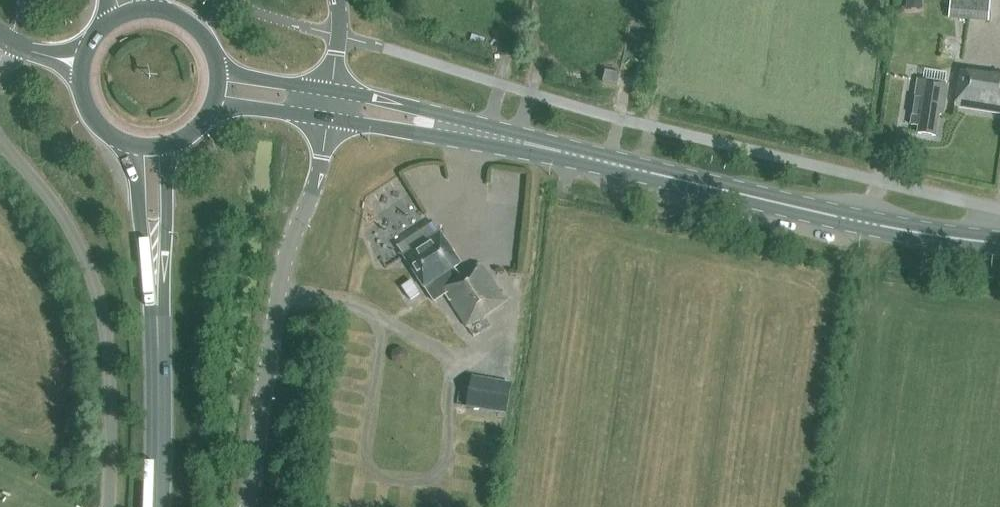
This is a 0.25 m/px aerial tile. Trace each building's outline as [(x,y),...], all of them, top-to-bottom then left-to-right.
[(989,22),(991,0),(951,0),(949,18),(989,22)] [(603,81),(618,85),(621,73),(606,70),(603,81)] [(960,71),(955,107),(999,114),(999,77),(960,71)] [(919,127),(918,134),(936,136),(939,115),(943,116),(948,85),(918,80),(911,126),(919,127)] [(505,303),(481,265),(460,279),(453,268),(460,264),(441,233),(404,257),(423,288),(424,288),(433,302),(445,295),(465,327),(505,303)] [(393,354),(393,359),(396,363),(401,364),(405,361),(406,355),(403,351),(398,350),(393,354)] [(506,415),(511,384),(471,376),(465,407),(506,415)]
